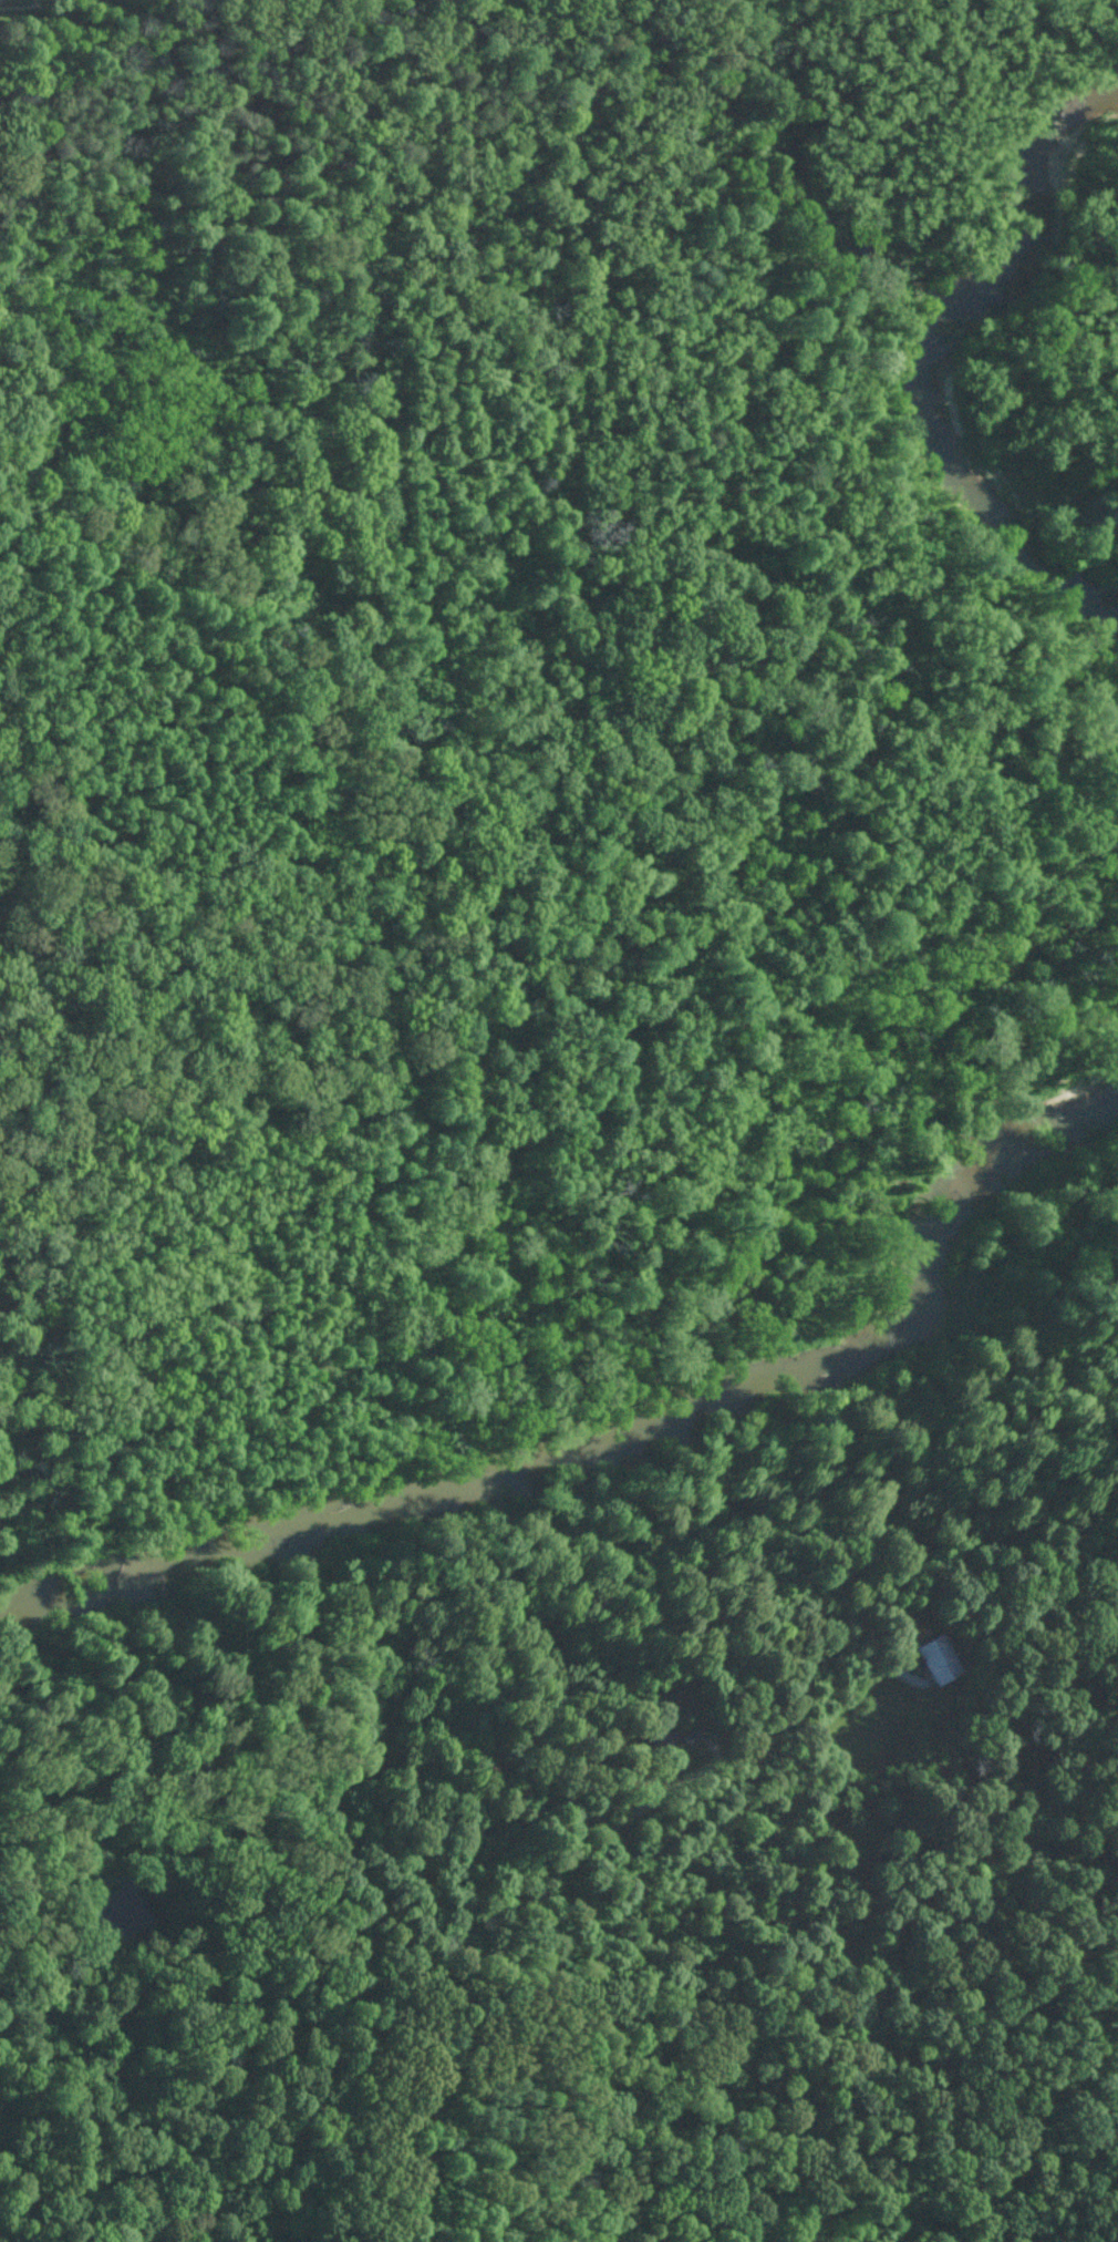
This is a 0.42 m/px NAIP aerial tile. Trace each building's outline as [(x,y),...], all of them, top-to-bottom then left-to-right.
[(912,1644),(931,1684),(953,1674),(934,1633),(912,1644)]
